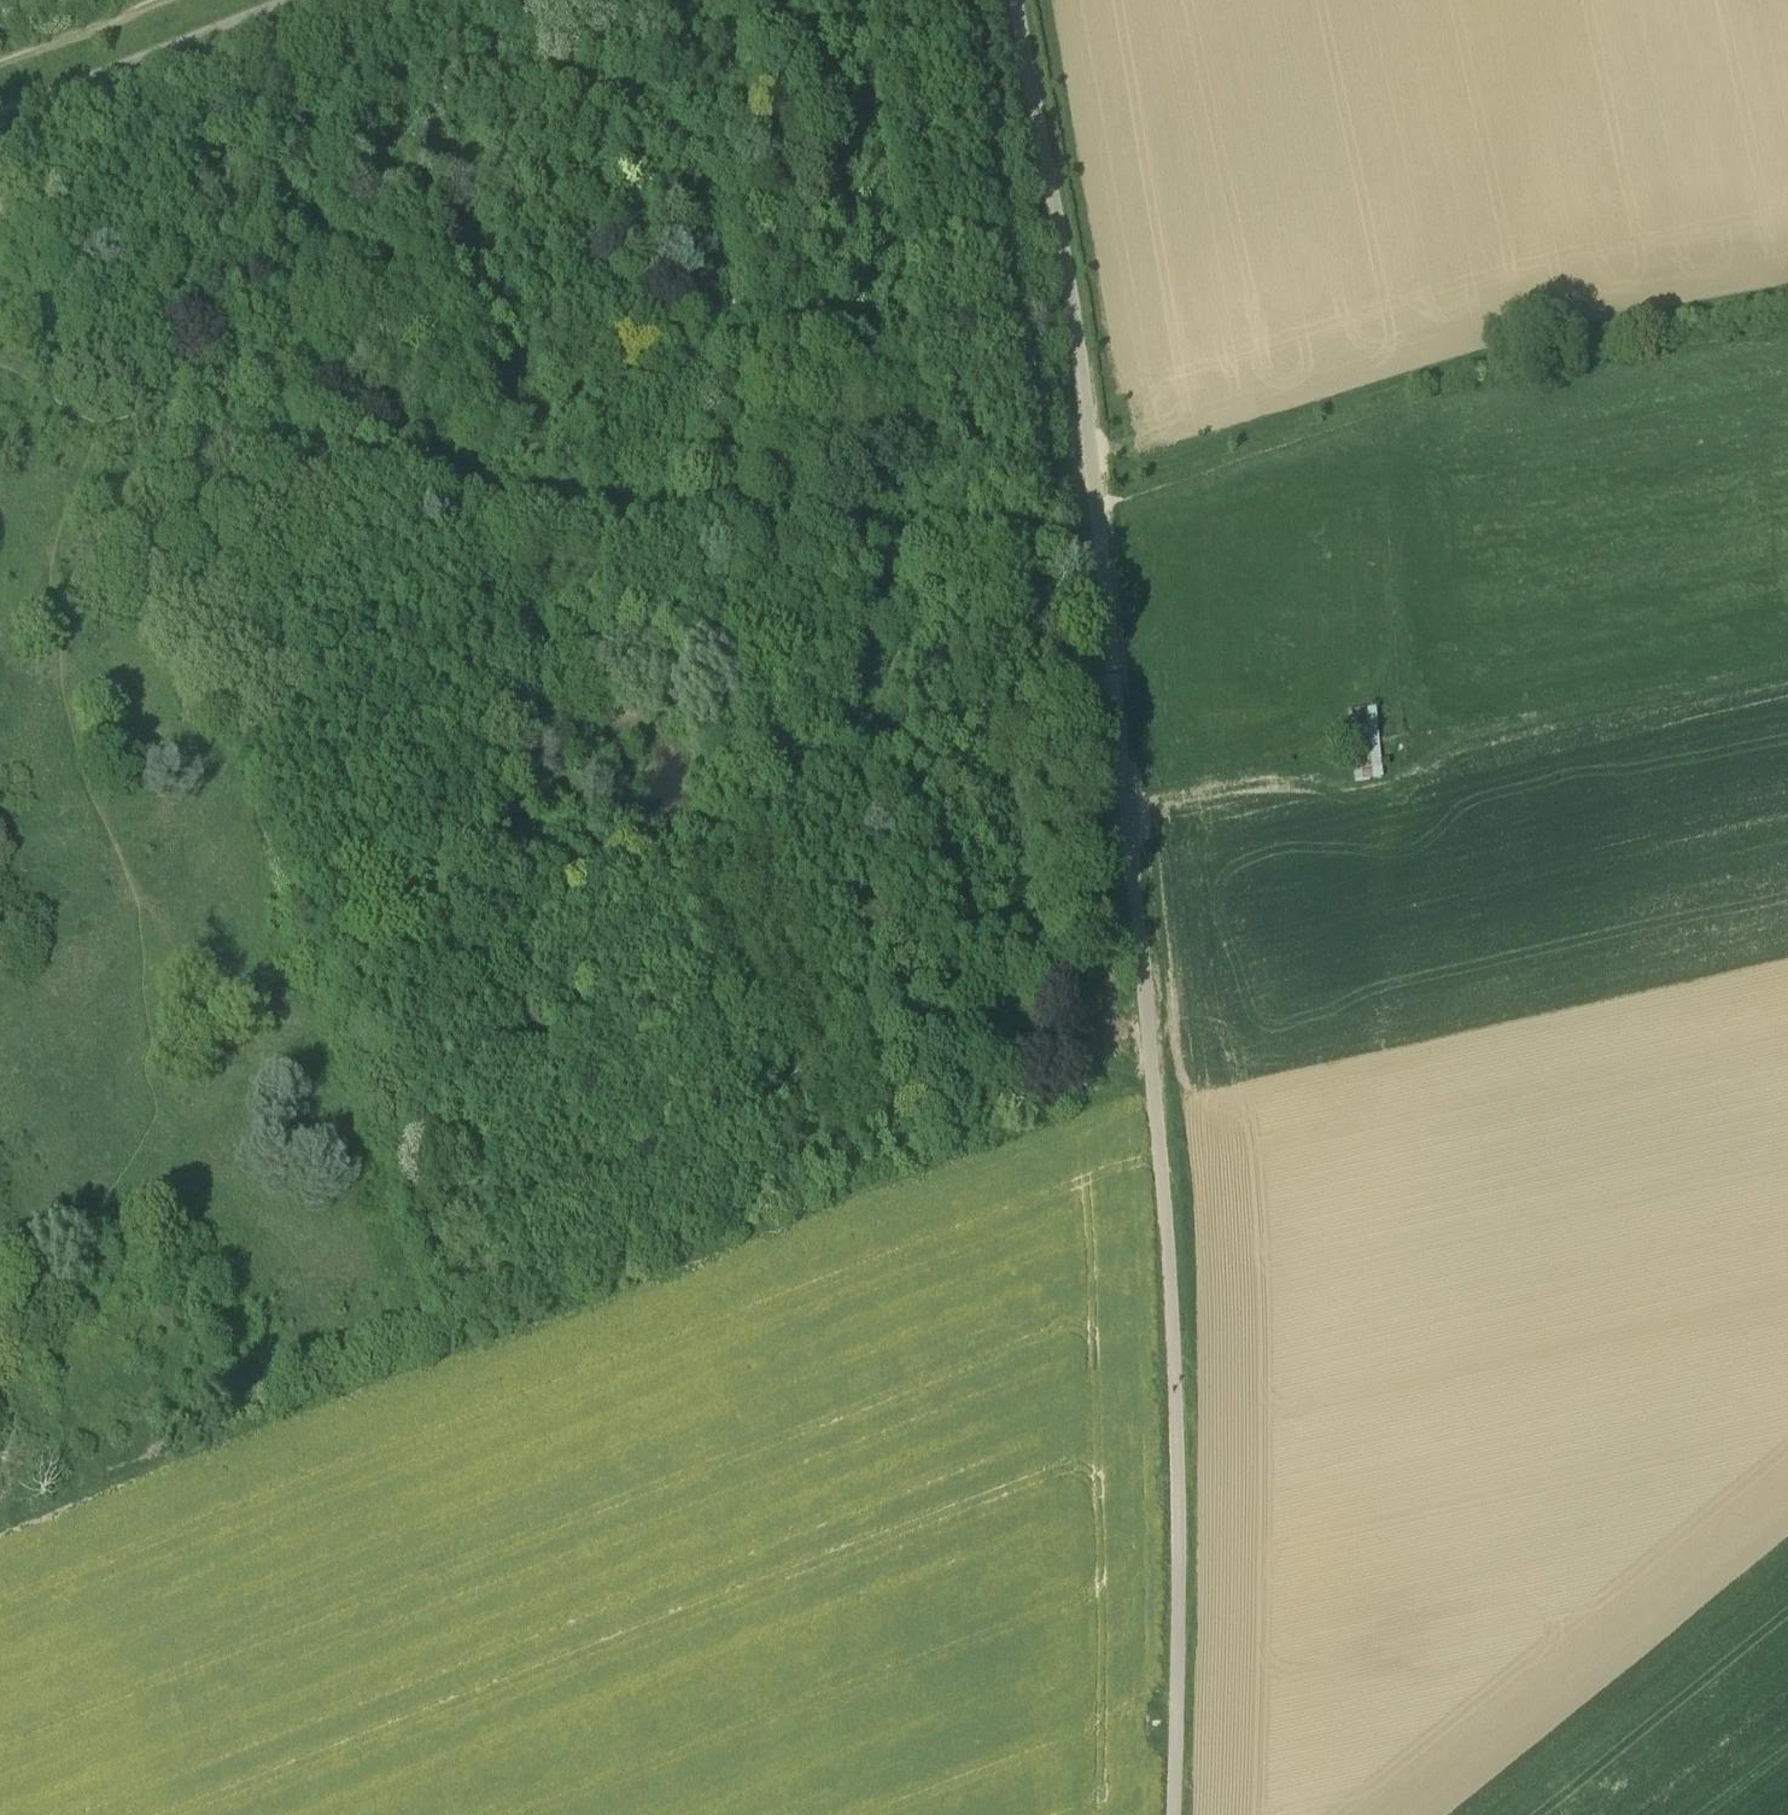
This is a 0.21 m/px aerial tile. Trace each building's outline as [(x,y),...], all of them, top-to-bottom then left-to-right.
[(1369,710),(1348,712),(1355,783),(1374,781),(1369,710)]
